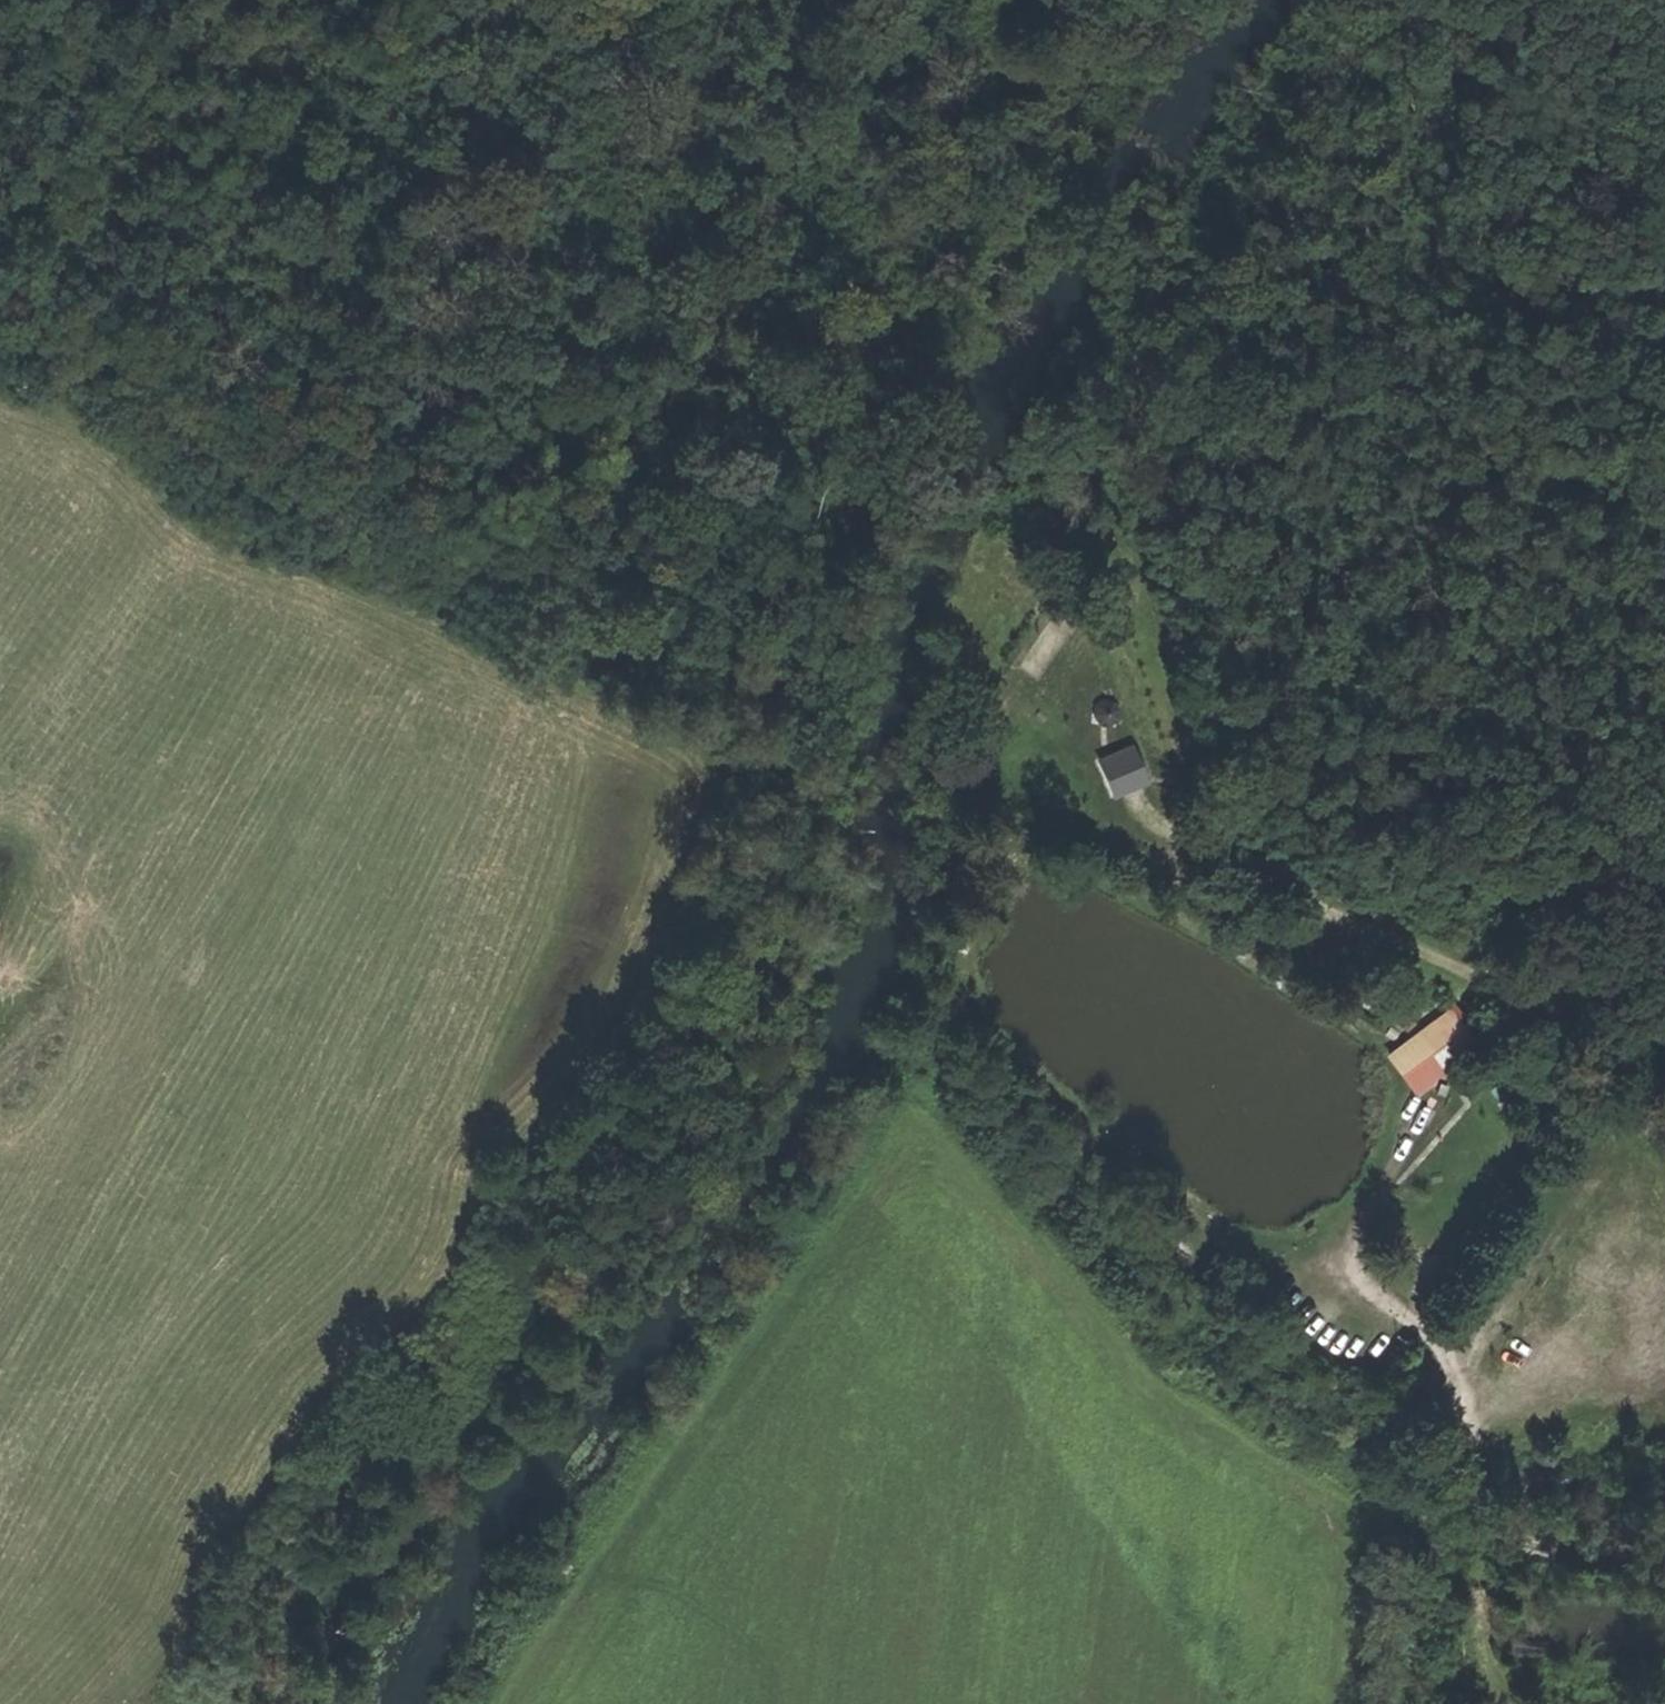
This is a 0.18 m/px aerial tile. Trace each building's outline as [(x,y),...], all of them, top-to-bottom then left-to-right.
[(1093,755),(1109,792),(1148,776),(1131,739),(1093,755)] [(1431,1020),(1385,1052),(1415,1094),(1460,1063),(1431,1020)]
